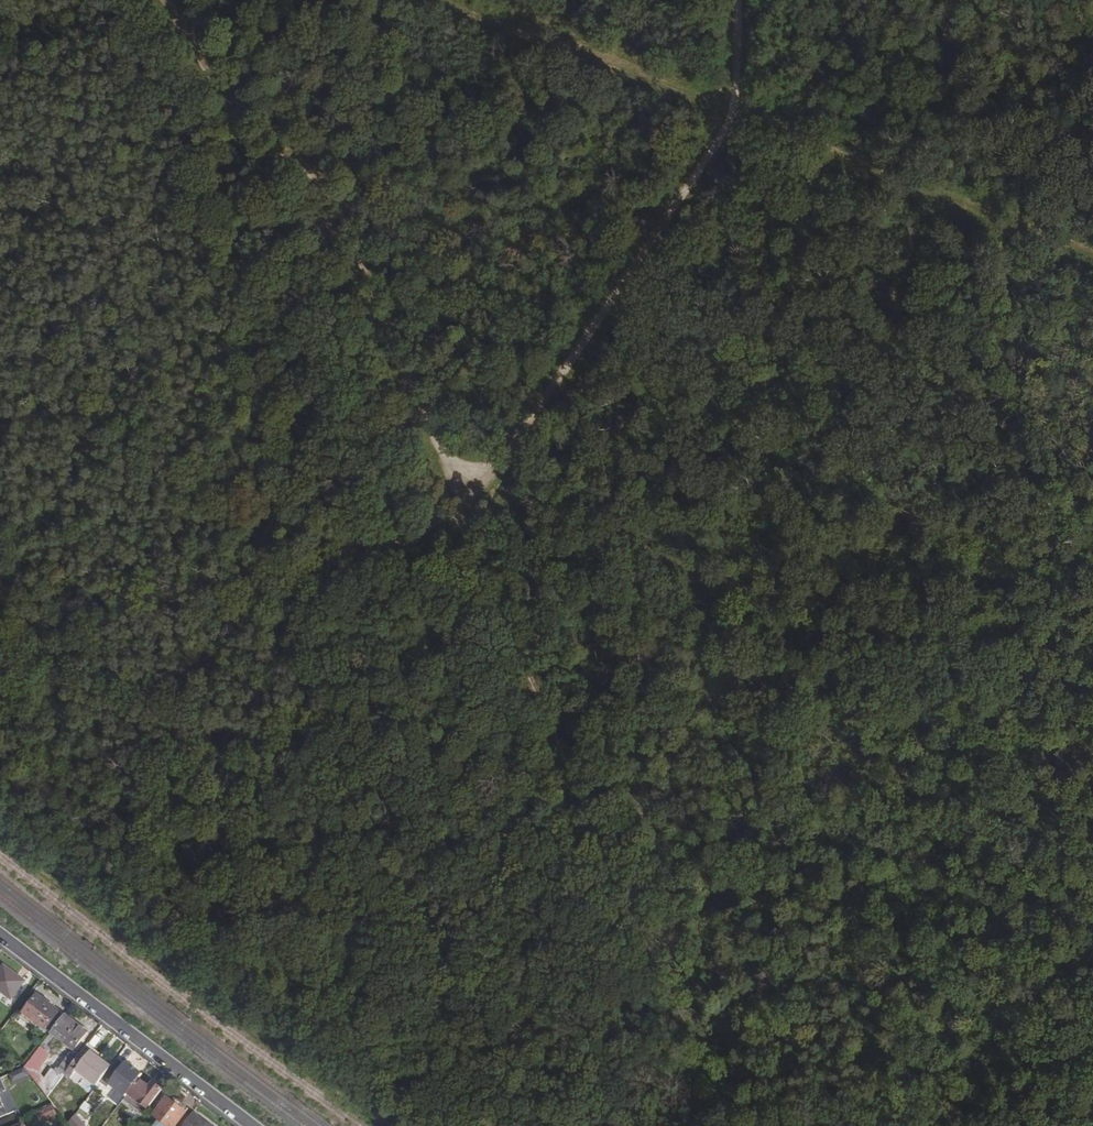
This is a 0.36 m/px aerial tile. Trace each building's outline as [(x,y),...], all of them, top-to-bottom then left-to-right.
[(25,981),(5,965),(0,972),(0,990),(12,999),(25,981)] [(47,1027),(53,1031),(66,1014),(38,994),(25,1013),(46,1029),(47,1027)] [(89,1031),(66,1014),(53,1031),(52,1032),(75,1049),(89,1031)] [(41,1047),(25,1067),(39,1084),(43,1080),(38,1073),(35,1069),(48,1052),(41,1047)] [(76,1060),(65,1074),(71,1079),(74,1074),(78,1070),(93,1082),(98,1085),(101,1081),(111,1068),(85,1049),(76,1060)] [(48,1052),(35,1069),(38,1073),(51,1055),(48,1052)] [(45,1078),(43,1080),(39,1084),(48,1097),(63,1077),(65,1074),(76,1060),(69,1056),(57,1071),(53,1068),(45,1078)] [(143,1074),(127,1062),(126,1064),(118,1058),(111,1068),(101,1081),(109,1087),(111,1084),(119,1090),(126,1096),(128,1094),(143,1074)] [(74,1074),(90,1086),(93,1082),(78,1070),(74,1074)] [(126,1096),(122,1102),(129,1107),(132,1104),(145,1113),(163,1088),(154,1082),(151,1086),(141,1078),(129,1095),(128,1094),(126,1096)] [(188,1112),(168,1097),(154,1115),(159,1118),(163,1121),(159,1125),(177,1125),(188,1112)] [(85,1101),(81,1110),(90,1114),(94,1106),(85,1101)] [(41,1121),(57,1114),(54,1107),(38,1113),(41,1121)] [(62,1114),(68,1122),(73,1118),(67,1110),(62,1114)] [(191,1115),(188,1112),(177,1125),(183,1125),(191,1115)] [(193,1112),(191,1115),(183,1125),(212,1125),(193,1112)]
